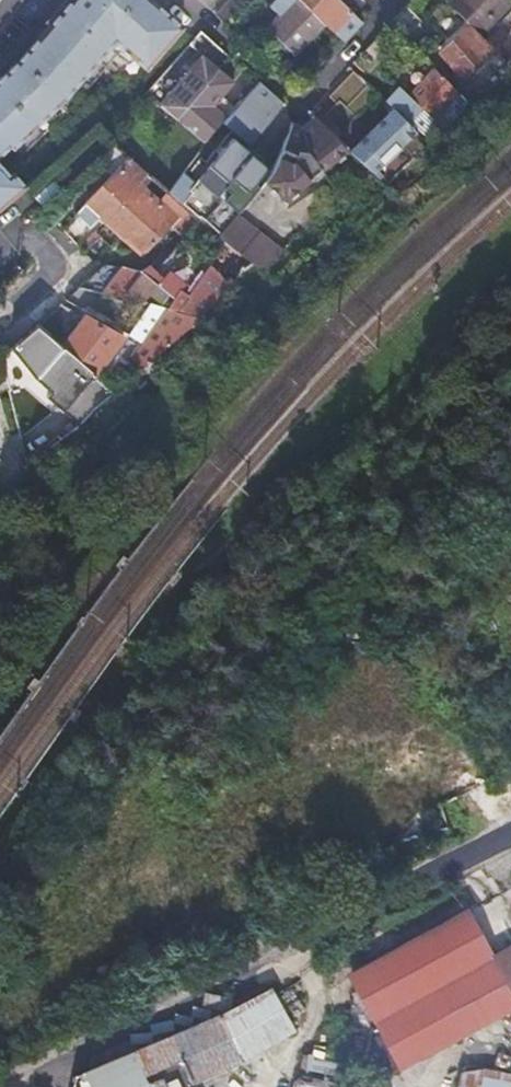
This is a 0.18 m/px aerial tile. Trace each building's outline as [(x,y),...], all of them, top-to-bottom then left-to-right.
[(13,150),(23,161),(76,112),(106,68),(121,51),(145,72),(181,30),(147,0),(70,0),(36,39),(15,61),(0,76),(0,161),(13,150)] [(216,16),(231,29),(258,0),(231,0),(216,16)] [(290,12),(273,32),(300,56),(329,25),(301,0),(278,0),(290,12)] [(329,25),(335,31),(348,43),(366,25),(338,0),(301,0),(329,25)] [(477,12),(505,38),(510,32),(510,0),(488,0),(477,12)] [(412,7),(395,24),(412,41),(429,24),(412,7)] [(469,36),(445,60),(470,84),(484,69),(489,74),(499,64),(469,36)] [(397,116),(434,152),(447,141),(435,129),(463,98),(438,74),(442,70),(420,48),(411,58),(405,57),(396,67),(396,73),(390,80),(412,102),(397,116)] [(188,84),(166,111),(178,121),(206,87),(217,74),(200,59),(184,79),(188,84)] [(257,83),(225,121),(244,137),(249,131),(259,140),(285,107),(257,83)] [(206,87),(178,121),(195,135),(222,100),(206,87)] [(404,151),(421,167),(434,152),(397,116),(394,114),(354,157),(377,179),(404,151)] [(292,131),(277,178),(268,189),(288,206),(351,155),(318,122),(302,134),(292,131)] [(172,200),(221,246),(241,222),(243,219),(264,194),(257,188),(270,170),(236,143),(197,188),(181,175),(165,194),(172,200)] [(113,182),(131,163),(127,159),(117,150),(100,169),(113,182)] [(152,182),(131,163),(114,182),(86,211),(64,234),(82,251),(104,228),(101,225),(113,213),(153,250),(172,229),(188,244),(167,268),(185,284),(221,246),(172,200),(162,212),(142,193),(152,182)] [(27,191),(14,176),(11,179),(0,167),(0,208),(27,191)] [(241,222),(221,246),(235,258),(249,271),(264,285),(285,263),(241,222)] [(185,312),(204,317),(219,303),(236,287),(249,271),(235,258),(214,274),(185,312)] [(100,270),(79,290),(152,305),(166,281),(149,271),(141,281),(126,272),(123,274),(100,270)] [(152,305),(79,290),(37,327),(59,343),(85,318),(99,303),(146,315),(152,305)] [(147,355),(154,361),(167,351),(204,317),(185,312),(179,311),(147,355)] [(100,374),(101,375),(127,339),(88,318),(66,348),(100,374)] [(100,374),(66,348),(35,379),(61,408),(100,374)] [(487,947),(472,919),(355,976),(368,1012),(361,1034),(374,1086),(383,1086),(510,1020),(510,934),(487,947)] [(225,1074),(295,1036),(276,997),(235,1020),(220,1016),(124,1056),(72,1081),(71,1086),(222,1086),(225,1074)] [(464,1078),(462,1086),(507,1086),(464,1078)]
